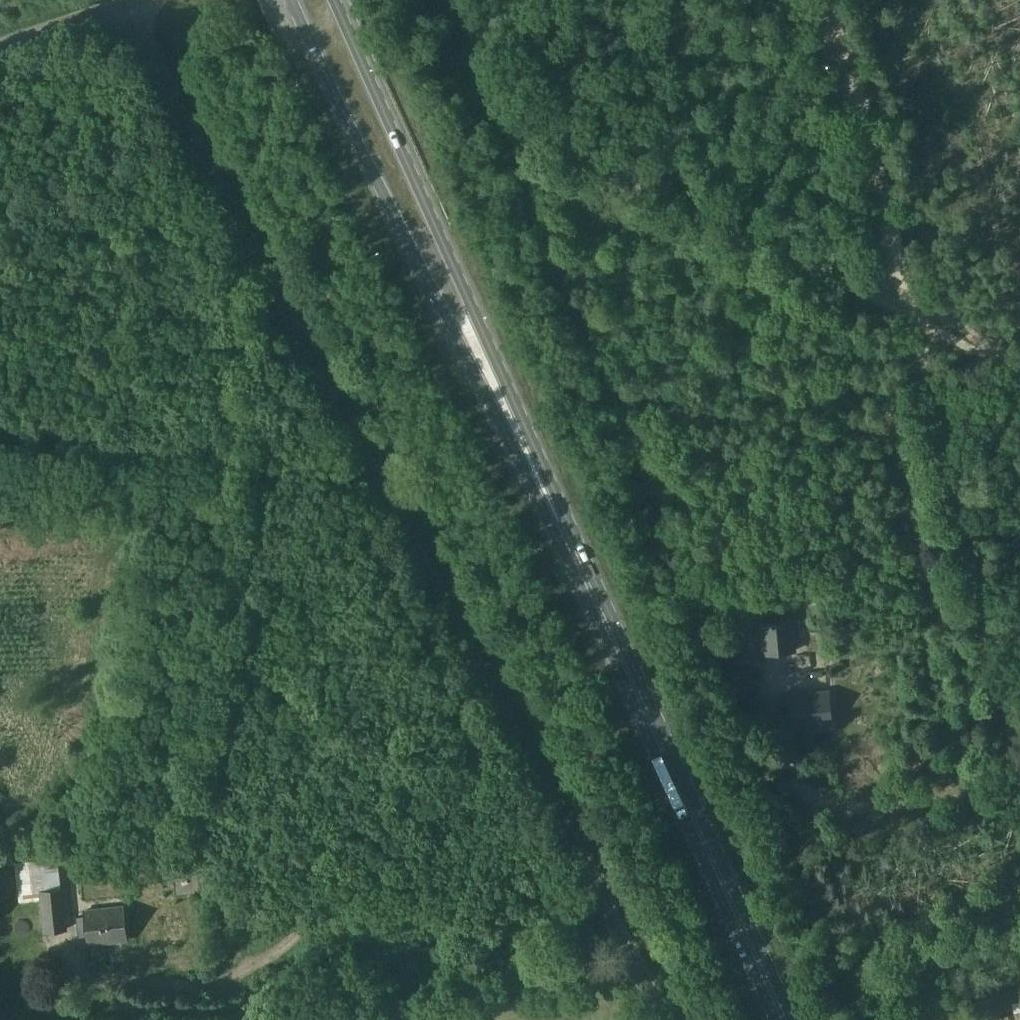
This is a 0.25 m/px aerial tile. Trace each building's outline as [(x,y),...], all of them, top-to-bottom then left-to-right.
[(798,654),(795,617),(769,620),(767,605),(743,607),(746,646),(762,645),(763,657),(798,654)] [(780,695),(782,712),(793,711),(794,729),(832,725),(829,691),(791,695),(780,695)] [(15,912),(32,911),(31,874),(13,874),(15,912)] [(57,874),(58,888),(77,888),(76,874),(57,874)] [(46,931),(65,929),(61,890),(41,892),(46,931)] [(77,917),(78,930),(86,930),(88,945),(125,941),(122,907),(84,911),(85,916),(77,917)]
